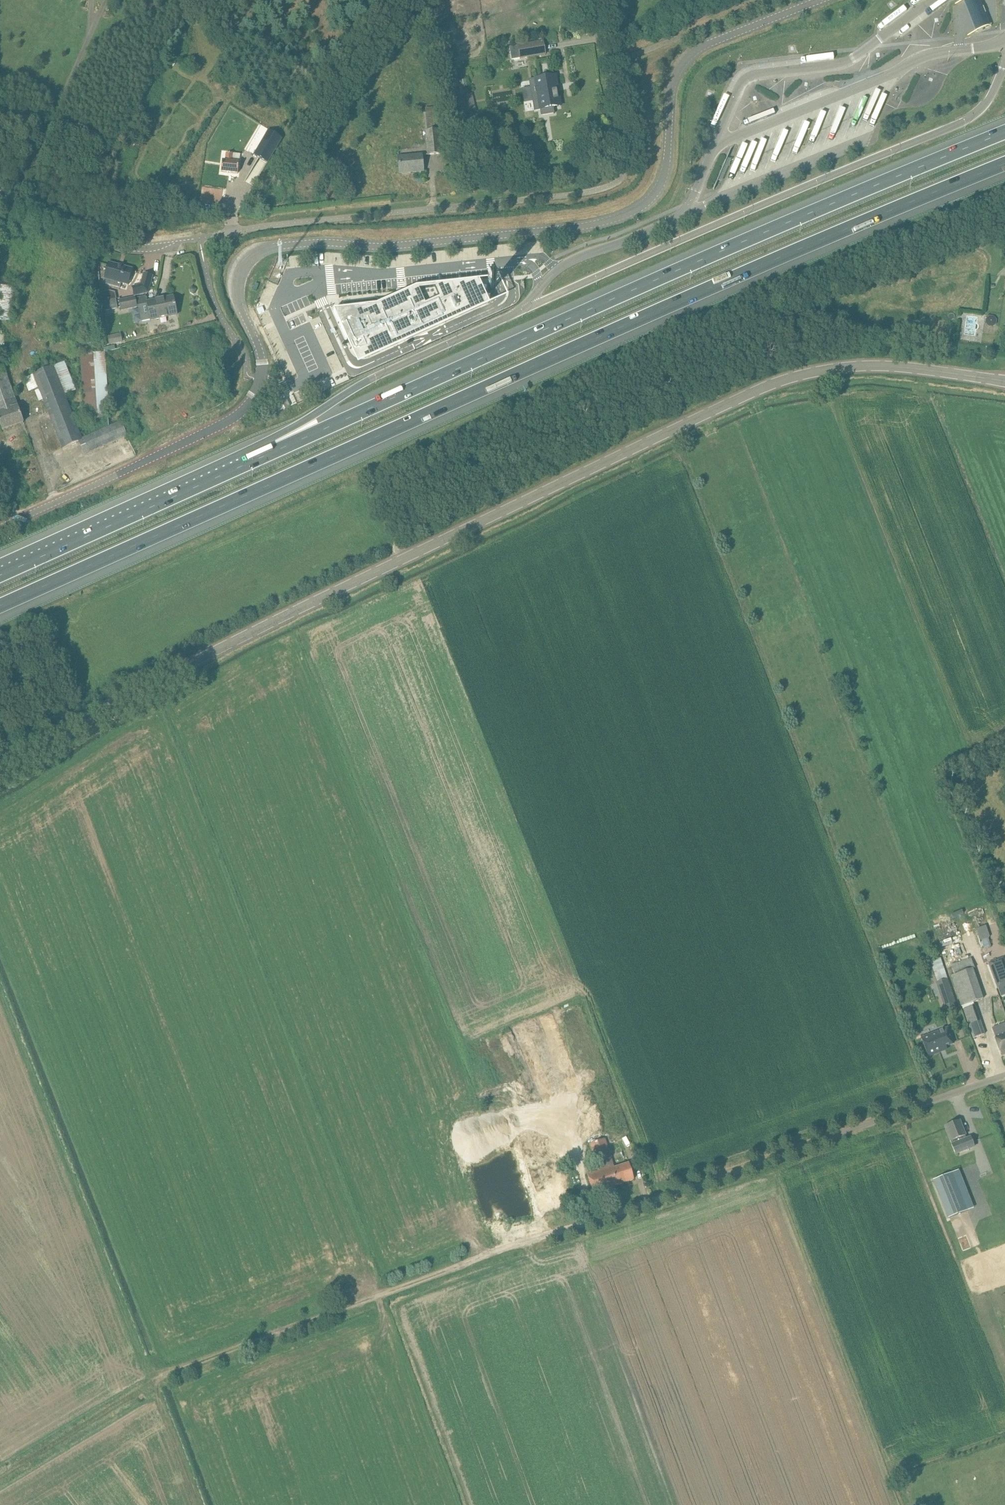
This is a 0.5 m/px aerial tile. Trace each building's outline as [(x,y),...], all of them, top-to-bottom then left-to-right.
[(963,1),(967,12),(974,32),(989,27),(982,7),(980,0),(967,0),(963,1)] [(160,7),(152,2),(140,20),(149,25),(160,7)] [(546,54),(544,41),(509,47),(511,60),(546,54)] [(536,87),(531,88),(532,96),(535,110),(540,109),(541,109),(542,115),(555,113),(554,107),(558,106),(556,91),(554,91),(553,85),(557,85),(556,76),(546,78),(535,79),(536,87)] [(864,115),(878,122),(890,96),(876,90),(873,96),(866,93),(861,105),(854,102),(850,110),(844,108),(840,116),(846,119),(844,122),(850,125),(853,119),(861,122),(864,115)] [(435,128),(433,108),(425,108),(426,113),(424,113),(425,129),(435,128)] [(777,108),(745,117),(747,124),(779,115),(777,108)] [(208,144),(214,146),(226,120),(221,118),(208,144)] [(794,142),(802,126),(797,123),(790,140),(794,142)] [(442,153),(440,130),(426,131),(428,154),(442,153)] [(269,132),(255,155),(267,163),(281,139),(269,132)] [(727,164),(760,164),(769,140),(765,140),(755,136),(751,146),(742,143),(739,153),(732,150),(727,164)] [(238,173),(240,154),(228,152),(227,162),(222,161),(221,172),(238,173)] [(423,171),(422,155),(399,158),(400,173),(423,171)] [(103,283),(120,288),(121,283),(128,285),(129,282),(130,282),(132,276),(131,276),(133,269),(108,263),(103,283)] [(147,293),(152,276),(144,274),(140,285),(132,287),(134,296),(147,293)] [(362,277),(346,283),(353,300),(385,288),(383,284),(376,286),(374,282),(365,285),(362,277)] [(368,312),(334,310),(347,339),(365,358),(486,303),(477,283),(417,290),(368,312)] [(12,322),(16,289),(0,287),(0,321),(12,322)] [(343,287),(333,292),(337,302),(348,297),(343,287)] [(147,304),(138,306),(141,322),(151,320),(177,315),(173,296),(147,302),(147,304)] [(134,297),(118,300),(121,311),(137,308),(138,308),(135,297),(134,297)] [(116,299),(102,302),(104,312),(118,309),(116,299)] [(960,312),(959,338),(976,338),(977,313),(960,312)] [(115,335),(107,337),(109,345),(117,343),(115,335)] [(109,414),(105,352),(80,354),(83,413),(85,414),(89,423),(109,414)] [(84,454),(127,435),(121,422),(82,439),(64,395),(75,391),(64,363),(24,379),(28,392),(39,388),(63,448),(79,441),(84,454)] [(23,423),(3,367),(0,368),(0,423),(3,430),(23,423)] [(287,399),(282,401),(285,408),(289,407),(290,406),(287,399)] [(969,957),(948,964),(963,1005),(983,998),(969,957)] [(989,964),(998,989),(998,988),(1004,986),(1004,962),(1004,958),(989,964)] [(944,993),(940,995),(945,1010),(957,1006),(947,979),(940,981),(944,993)] [(974,1004),(963,1008),(974,1038),(985,1033),(974,1004)] [(991,1028),(998,1047),(1001,1056),(1004,1055),(1004,1023),(991,1028)] [(947,1027),(921,1037),(928,1056),(939,1052),(939,1049),(953,1044),(947,1027)] [(959,1121),(944,1127),(950,1141),(952,1145),(955,1154),(974,1147),(970,1137),(966,1139),(965,1136),(959,1121)] [(519,1137),(516,1138),(539,1210),(566,1202),(543,1128),(518,1135),(519,1137)] [(587,1174),(593,1193),(633,1180),(628,1163),(614,1168),(605,1139),(589,1143),(595,1161),(601,1159),(604,1168),(587,1174)] [(953,1173),(934,1180),(948,1218),(967,1211),(953,1173)]
